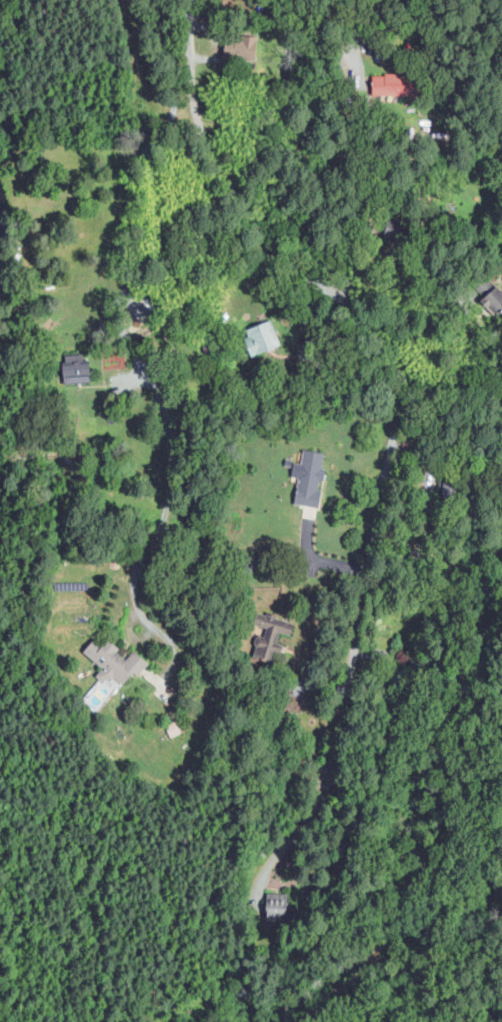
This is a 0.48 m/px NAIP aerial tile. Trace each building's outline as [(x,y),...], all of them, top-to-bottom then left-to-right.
[(226,34),(223,57),(255,60),(257,37),(226,34)] [(372,93),(411,94),(411,75),(372,74),(372,93)] [(496,286),(481,300),(495,316),(501,310),(501,293),(496,286)] [(145,292),(164,306),(159,313),(140,298),(145,292)] [(224,312),(229,315),(224,323),(218,319),(224,312)] [(242,333),(251,356),(280,345),(271,322),(242,333)] [(210,344),(213,352),(204,354),(202,347),(210,344)] [(64,383),(88,382),(87,354),(63,355),(64,383)] [(294,504),(318,507),(326,454),(303,450),(294,504)] [(294,620),(256,612),(254,624),(263,625),(256,657),(271,660),(273,649),(277,649),(281,631),(291,633),(294,620)] [(102,666),(96,675),(104,681),(109,675),(122,684),(133,671),(138,675),(148,661),(133,649),(128,657),(107,640),(103,646),(93,638),(83,651),(102,666)] [(171,737),(185,730),(179,718),(165,725),(171,737)] [(288,894),(267,893),(265,922),(287,923),(288,894)]
